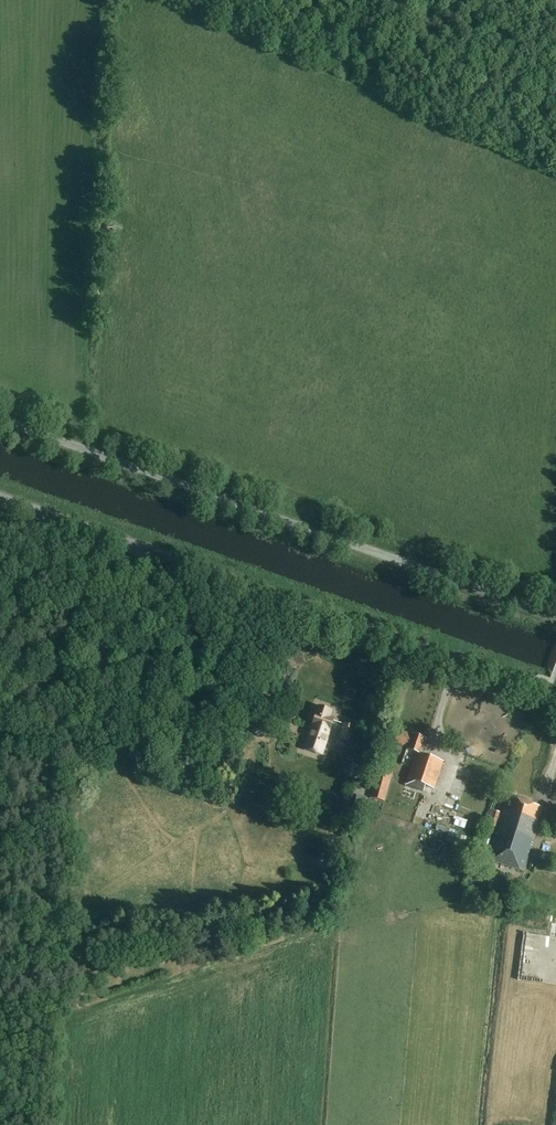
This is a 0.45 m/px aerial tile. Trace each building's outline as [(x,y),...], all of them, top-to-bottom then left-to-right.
[(329,729),(332,719),(327,717),(329,711),(319,707),(311,729),(304,750),(323,756),(329,736),(325,734),(327,728),(329,729)] [(350,741),(354,726),(345,724),(341,738),(350,741)] [(417,753),(421,755),(426,740),(412,735),(411,736),(399,732),(395,744),(398,745),(397,751),(400,752),(402,747),(408,749),(408,750),(417,753)] [(292,734),(287,751),(295,754),(300,737),(292,734)] [(444,762),(421,755),(417,753),(406,786),(424,792),(426,787),(434,790),(444,762)] [(385,802),(393,773),(378,769),(371,798),(385,802)] [(364,811),(367,797),(357,796),(354,809),(364,811)] [(499,830),(533,841),(544,809),(509,798),(504,814),(492,810),(487,825),(499,829),(499,830)] [(469,820),(478,824),(481,815),(473,812),(469,820)] [(552,815),(547,828),(555,831),(555,816),(552,815)] [(524,873),(533,841),(499,830),(489,862),(524,873)] [(485,837),(482,846),(488,848),(491,839),(485,837)]
